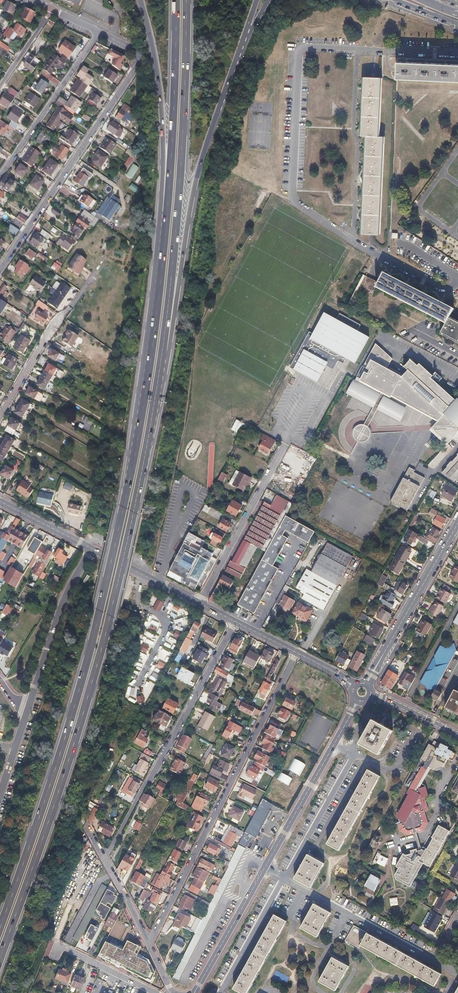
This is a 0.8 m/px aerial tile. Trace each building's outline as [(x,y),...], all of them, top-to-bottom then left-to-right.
[(15,6),(7,2),(3,10),(11,14),(15,6)] [(34,12),(25,8),(20,19),(29,23),(34,12)] [(7,27),(4,32),(6,34),(5,37),(13,42),(18,34),(10,29),(7,27)] [(48,41),(45,45),(49,47),(50,48),(49,49),(52,50),(55,46),(51,43),(48,41)] [(68,44),(64,41),(58,50),(62,53),(68,44)] [(7,52),(10,48),(0,42),(0,47),(7,52)] [(74,49),(68,44),(62,53),(68,57),(74,49)] [(110,50),(107,55),(112,57),(113,61),(111,65),(119,71),(123,65),(120,64),(124,56),(110,50)] [(35,57),(30,54),(23,66),(27,69),(31,63),(32,61),(35,57)] [(54,55),(53,55),(42,70),(46,73),(49,75),(56,65),(57,63),(56,63),(57,61),(58,62),(60,59),(54,55)] [(35,57),(32,61),(37,65),(39,66),(41,62),(40,61),(35,57)] [(58,62),(57,63),(56,65),(60,68),(65,61),(61,58),(60,59),(58,62)] [(397,62),(397,71),(396,78),(457,80),(457,64),(445,64),(426,63),(406,62),(397,62)] [(36,66),(31,63),(27,69),(32,72),(34,68),(36,66)] [(77,76),(79,78),(78,80),(87,85),(92,78),(85,74),(88,70),(83,67),(82,69),(80,71),(77,76)] [(115,75),(108,71),(103,78),(111,84),(114,80),(113,79),(115,75)] [(46,73),(44,77),(50,81),(53,77),(49,75),(46,73)] [(378,136),(379,78),(363,77),(361,135),(366,136),(378,136)] [(47,85),(39,79),(32,90),(40,96),(47,85)] [(78,80),(77,79),(69,91),(78,98),(87,85),(78,80)] [(5,94),(0,101),(0,104),(7,109),(9,105),(11,102),(13,99),(17,94),(9,89),(5,94)] [(89,93),(92,94),(88,100),(96,105),(102,95),(92,89),(89,93)] [(38,99),(29,93),(23,101),(33,108),(38,99)] [(56,101),(60,104),(63,105),(73,112),(74,113),(81,103),(71,97),(67,103),(58,97),(56,101)] [(88,100),(86,103),(93,108),(96,105),(88,100)] [(125,104),(122,109),(130,114),(133,110),(125,104)] [(63,105),(62,107),(72,114),(73,112),(63,105)] [(58,106),(51,116),(61,122),(63,120),(68,123),(72,116),(68,113),(59,106),(58,106)] [(13,108),(7,117),(12,121),(8,126),(11,128),(14,130),(24,116),(13,108)] [(130,114),(122,109),(116,117),(123,121),(124,119),(127,115),(129,116),(130,114)] [(61,122),(51,116),(45,125),(52,131),(56,126),(58,127),(61,122)] [(119,127),(112,122),(107,130),(114,135),(119,127)] [(2,127),(0,131),(0,133),(2,135),(7,128),(9,130),(11,128),(8,126),(4,123),(2,127)] [(45,134),(42,131),(35,141),(38,144),(45,134)] [(63,135),(60,139),(71,146),(74,141),(71,139),(71,140),(63,135)] [(378,136),(366,136),(361,233),(373,233),(378,233),(378,228),(382,136),(378,136)] [(52,150),(54,151),(52,154),(54,155),(55,155),(62,159),(71,146),(60,139),(57,137),(55,140),(62,145),(59,148),(55,145),(52,150)] [(112,142),(106,138),(100,148),(106,152),(112,142)] [(115,145),(112,142),(106,152),(105,152),(109,155),(115,145)] [(40,153),(30,147),(21,161),(31,167),(40,153)] [(127,148),(125,152),(130,156),(133,158),(136,154),(127,148)] [(95,155),(93,154),(87,162),(89,164),(90,163),(97,167),(104,156),(97,151),(95,155)] [(133,158),(130,156),(124,165),(128,167),(133,158)] [(57,165),(49,160),(42,171),(50,176),(57,165)] [(132,164),(126,175),(133,178),(138,167),(132,164)] [(27,170),(20,165),(14,173),(22,179),(27,170)] [(33,174),(35,176),(29,185),(31,186),(28,190),(35,195),(44,181),(42,180),(44,176),(36,170),(33,174)] [(88,178),(80,173),(74,182),(82,187),(88,178)] [(5,175),(0,182),(0,190),(2,191),(3,189),(7,192),(14,181),(5,175)] [(84,194),(79,201),(87,207),(92,199),(84,194)] [(107,197),(104,202),(97,213),(109,221),(119,205),(107,197)] [(54,208),(52,212),(58,216),(61,212),(54,208)] [(94,217),(87,212),(78,225),(85,230),(92,220),(96,223),(98,220),(94,217)] [(27,220),(21,216),(19,220),(24,224),(27,220)] [(21,230),(11,224),(7,231),(17,237),(21,230)] [(85,230),(78,225),(73,233),(78,237),(82,231),(84,232),(85,230)] [(41,232),(40,234),(48,240),(51,236),(43,229),(41,232)] [(40,237),(36,234),(30,243),(34,246),(38,241),(40,237)] [(75,242),(67,237),(61,246),(68,250),(73,242),(74,243),(75,242)] [(36,254),(30,249),(25,255),(32,260),(36,254)] [(85,261),(76,255),(68,267),(78,274),(82,269),(80,269),(85,261)] [(28,265),(20,260),(15,267),(17,268),(14,272),(20,276),(23,273),(25,274),(29,268),(27,266),(28,265)] [(378,282),(376,287),(445,323),(448,317),(453,308),(440,302),(423,293),(406,284),(388,275),(383,272),(380,278),(379,281),(378,282)] [(378,282),(364,275),(358,287),(372,294),(376,287),(378,282)] [(45,284),(34,277),(29,284),(40,292),(45,284)] [(61,282),(47,303),(56,309),(63,299),(70,288),(61,282)] [(4,290),(1,295),(0,297),(0,298),(4,301),(9,293),(6,291),(4,290)] [(1,315),(9,304),(4,301),(0,298),(0,314),(1,315)] [(38,301),(35,304),(44,310),(46,306),(38,301)] [(22,318),(25,320),(27,317),(17,310),(15,312),(10,320),(17,326),(22,318)] [(47,318),(39,313),(35,319),(43,324),(45,321),(47,318)] [(313,335),(309,333),(290,367),(296,370),(317,382),(326,366),(333,370),(338,361),(344,363),(346,359),(355,363),(369,337),(357,331),(360,325),(339,314),(336,320),(324,313),(313,335)] [(441,332),(457,341),(457,322),(448,317),(445,323),(441,332)] [(1,336),(0,337),(0,339),(9,345),(17,333),(7,327),(3,333),(2,332),(0,335),(1,336)] [(71,348),(78,337),(69,331),(67,331),(66,334),(66,336),(67,336),(65,338),(62,342),(71,348)] [(31,340),(22,335),(15,348),(23,353),(27,347),(31,340)] [(457,433),(457,404),(443,390),(442,391),(438,388),(437,390),(434,387),(436,386),(423,374),(421,376),(412,367),(408,370),(404,375),(390,368),(389,369),(387,368),(392,359),(376,344),(363,367),(370,370),(368,374),(365,372),(361,379),(357,377),(350,391),(373,404),(382,387),(383,388),(384,389),(385,387),(388,389),(387,390),(388,391),(391,393),(390,394),(407,404),(408,402),(440,420),(445,423),(445,431),(452,431),(453,438),(456,441),(457,442),(457,433)] [(59,354),(52,350),(48,356),(56,361),(59,354)] [(19,360),(10,355),(3,366),(12,371),(15,366),(19,360)] [(438,388),(442,391),(443,390),(457,404),(457,402),(444,389),(425,371),(411,358),(404,366),(408,370),(412,367),(421,376),(423,374),(436,386),(434,387),(437,390),(438,388)] [(57,369),(49,364),(45,371),(41,378),(37,385),(45,389),(49,382),(53,375),(57,369)] [(30,387),(26,394),(38,401),(39,401),(41,400),(41,399),(42,398),(42,396),(42,395),(41,394),(30,387)] [(408,409),(385,396),(386,394),(388,391),(387,390),(388,389),(385,387),(384,389),(383,388),(382,387),(373,404),(350,391),(348,394),(371,407),(373,408),(363,424),(364,424),(365,425),(366,425),(367,426),(368,426),(377,410),(400,423),(408,409)] [(23,400),(19,407),(15,413),(22,418),(26,411),(30,404),(23,400)] [(84,415),(79,425),(89,430),(92,422),(88,420),(89,417),(84,415)] [(20,423),(12,418),(8,425),(16,430),(20,423)] [(241,421),(237,419),(231,430),(234,431),(233,434),(235,436),(234,439),(238,441),(247,423),(242,420),(241,421)] [(440,420),(432,428),(448,443),(453,438),(452,431),(445,431),(445,423),(440,420)] [(353,429),(352,432),(352,435),(353,437),(354,439),(356,441),(358,442),(360,443),(363,443),(365,442),(367,441),(369,439),(370,437),(371,435),(371,432),(370,430),(368,426),(367,426),(366,425),(365,425),(364,424),(363,424),(359,424),(356,426),(353,429)] [(16,430),(8,425),(5,431),(13,435),(16,430)] [(261,439),(264,440),(259,449),(268,454),(275,440),(264,434),(261,439)] [(7,436),(4,443),(0,449),(0,458),(3,460),(7,454),(11,447),(15,440),(7,436)] [(452,448),(448,444),(428,466),(432,468),(434,466),(435,467),(452,448)] [(442,473),(454,481),(457,479),(457,480),(457,479),(457,455),(442,473)] [(14,471),(6,466),(1,474),(9,479),(14,471)] [(416,469),(410,466),(391,501),(407,510),(425,477),(414,471),(416,469)] [(227,474),(222,471),(216,479),(222,483),(227,474)] [(250,478),(237,471),(230,484),(243,491),(246,485),(250,478)] [(24,478),(18,488),(24,492),(30,495),(35,487),(31,485),(32,483),(24,478)] [(457,491),(447,486),(442,496),(452,501),(457,491)] [(436,493),(429,489),(425,496),(428,498),(432,500),(436,493)] [(54,495),(40,492),(38,502),(45,504),(51,505),(54,495)] [(244,541),(241,539),(229,561),(231,562),(209,601),(214,604),(217,598),(217,597),(223,586),(230,590),(234,581),(226,576),(227,574),(239,581),(257,548),(261,550),(259,553),(264,556),(266,553),(286,516),(292,505),(280,498),(277,505),(273,503),(271,506),(265,503),(244,541)] [(242,506),(233,501),(227,511),(236,516),(242,506)] [(81,508),(69,505),(68,514),(80,516),(81,508)] [(429,511),(437,516),(438,514),(440,516),(442,513),(432,507),(429,511)] [(219,521),(221,522),(218,528),(226,532),(231,523),(227,521),(228,518),(224,515),(219,512),(217,516),(220,518),(219,521)] [(440,516),(438,514),(437,516),(433,523),(441,527),(447,516),(442,513),(440,516)] [(418,516),(415,515),(408,528),(410,529),(415,521),(416,521),(419,517),(418,516)] [(266,553),(264,556),(238,605),(255,614),(279,569),(273,566),(288,538),(283,536),(285,531),(304,541),(311,529),(286,516),(266,553)] [(0,555),(10,538),(17,526),(20,520),(17,518),(15,522),(13,526),(11,525),(6,533),(0,530),(0,555)] [(19,528),(17,526),(10,538),(15,541),(22,529),(19,528)] [(429,535),(428,534),(427,536),(423,534),(422,536),(429,540),(430,539),(435,542),(441,532),(434,528),(429,535)] [(315,532),(311,529),(304,541),(309,544),(315,532)] [(422,536),(410,529),(404,540),(409,543),(414,536),(428,544),(430,541),(429,540),(422,536)] [(25,531),(23,530),(17,542),(19,543),(25,531)] [(28,533),(25,531),(19,543),(24,546),(31,534),(28,533)] [(212,533),(210,537),(210,539),(211,539),(209,544),(211,545),(215,547),(218,541),(221,542),(225,534),(219,531),(217,535),(213,533),(212,533)] [(41,546),(43,542),(39,540),(36,538),(29,551),(36,555),(41,546)] [(209,571),(206,570),(210,562),(212,558),(184,543),(169,571),(197,586),(199,582),(200,583),(204,575),(207,576),(209,571)] [(312,572),(308,569),(297,588),(302,591),(301,592),(305,594),(302,598),(311,603),(324,610),(343,576),(354,557),(328,543),(318,561),(312,572)] [(45,548),(41,546),(36,555),(29,566),(32,568),(37,559),(36,559),(38,556),(42,559),(43,559),(48,550),(45,548)] [(412,552),(402,547),(396,557),(405,563),(412,552)] [(59,550),(57,549),(53,555),(58,558),(57,560),(58,560),(57,563),(60,565),(62,562),(64,563),(64,564),(68,557),(62,554),(63,553),(64,551),(60,549),(59,550)] [(48,550),(43,559),(47,561),(52,553),(50,551),(48,550)] [(405,563),(396,557),(390,568),(399,574),(405,563)] [(11,568),(12,568),(5,580),(17,587),(24,575),(20,572),(16,570),(20,562),(16,560),(14,562),(11,568)] [(41,563),(39,562),(33,573),(39,576),(45,565),(41,563)] [(456,566),(450,578),(457,583),(457,567),(456,566)] [(408,585),(402,582),(397,590),(399,592),(397,595),(401,597),(408,585)] [(286,585),(276,603),(283,606),(290,610),(295,601),(285,595),(290,587),(289,586),(286,585)] [(450,593),(444,589),(441,595),(439,594),(437,598),(445,603),(450,593)] [(397,595),(389,591),(382,602),(392,607),(395,602),(393,602),(397,595)] [(155,605),(161,608),(162,605),(164,603),(158,600),(155,605)] [(444,605),(436,601),(433,608),(432,607),(428,613),(437,617),(444,605)] [(303,605),(299,603),(294,612),(302,617),(301,618),(307,621),(313,610),(304,605),(303,605)] [(12,606),(7,604),(3,612),(2,612),(7,614),(8,611),(12,606)] [(13,607),(12,606),(8,611),(18,617),(21,611),(13,607)] [(391,614),(383,609),(378,618),(381,619),(380,620),(385,623),(386,621),(387,621),(391,614)] [(420,623),(421,624),(417,631),(426,636),(432,625),(422,619),(420,623)] [(198,622),(196,621),(187,637),(191,639),(195,632),(196,632),(201,624),(198,622)] [(383,629),(375,624),(370,633),(378,638),(383,629)] [(212,631),(206,628),(201,637),(213,643),(218,634),(212,631)] [(4,641),(0,647),(0,655),(3,657),(15,636),(8,633),(4,641)] [(374,639),(367,635),(365,639),(372,643),(374,639)] [(191,639),(187,637),(180,650),(186,653),(193,641),(191,639)] [(239,640),(236,638),(232,647),(238,651),(244,640),(242,639),(239,638),(239,640)] [(440,645),(433,657),(434,659),(433,659),(427,670),(427,672),(426,672),(420,683),(426,686),(428,691),(433,689),(435,690),(437,687),(455,653),(456,650),(454,643),(448,645),(446,648),(440,645)] [(200,646),(193,659),(202,663),(209,650),(200,646)] [(270,650),(266,648),(262,657),(270,661),(275,652),(270,650)] [(261,656),(257,653),(257,652),(256,651),(254,651),(254,652),(250,650),(243,663),(254,669),(261,656)] [(365,654),(358,651),(354,658),(354,659),(360,662),(365,654)] [(351,659),(340,653),(336,661),(340,663),(344,666),(345,665),(347,667),(351,659)] [(232,660),(224,655),(219,664),(227,669),(232,660)] [(275,658),(270,668),(266,675),(270,678),(277,665),(276,665),(279,660),(277,659),(275,658)] [(360,662),(354,659),(350,666),(354,668),(358,671),(361,666),(362,667),(363,664),(361,663),(362,663),(360,662)] [(195,673),(183,667),(178,677),(190,683),(195,673)] [(217,667),(214,672),(227,678),(229,674),(217,667)] [(398,676),(389,670),(382,683),(391,688),(398,676)] [(416,678),(406,672),(400,684),(409,689),(416,678)] [(213,687),(211,687),(209,691),(211,692),(217,696),(221,687),(224,689),(227,682),(218,677),(213,687)] [(263,680),(264,681),(259,692),(261,693),(259,697),(263,699),(273,681),(265,677),(263,680)] [(144,688),(151,691),(154,684),(147,681),(144,688)] [(437,687),(435,690),(431,697),(434,699),(438,701),(442,694),(443,691),(437,687)] [(455,688),(445,708),(457,713),(457,714),(457,690),(455,688)] [(208,697),(210,698),(208,702),(212,704),(210,708),(218,712),(222,705),(216,701),(219,697),(217,696),(211,692),(208,697)] [(287,696),(283,705),(293,710),(297,700),(287,696)] [(170,698),(164,707),(174,713),(179,703),(170,698)] [(261,711),(238,699),(235,704),(240,706),(239,709),(251,715),(252,714),(254,715),(255,713),(259,715),(261,711)] [(158,715),(156,714),(154,719),(161,723),(159,727),(165,730),(172,715),(161,709),(158,715)] [(290,712),(283,709),(282,710),(280,709),(278,714),(281,715),(279,718),(285,721),(290,712)] [(215,716),(205,711),(198,725),(208,730),(215,716)] [(360,743),(380,755),(394,730),(383,724),(374,719),(360,743)] [(230,721),(229,721),(222,736),(227,739),(232,729),(239,733),(241,727),(233,723),(230,721)] [(267,730),(265,729),(264,733),(278,740),(282,730),(279,728),(281,725),(274,722),(273,723),(271,722),(267,730)] [(147,732),(139,728),(133,740),(136,741),(135,743),(145,749),(147,745),(145,744),(145,743),(142,741),(143,740),(147,732)] [(265,734),(261,743),(263,744),(261,748),(271,753),(273,749),(270,747),(274,739),(265,734)] [(191,739),(183,735),(176,749),(182,752),(184,753),(191,739)] [(409,794),(398,814),(399,823),(397,824),(398,830),(406,834),(414,832),(417,831),(422,830),(426,821),(424,809),(428,809),(426,796),(430,795),(428,784),(421,780),(434,757),(433,757),(434,755),(439,757),(440,755),(444,757),(442,760),(446,762),(449,757),(453,760),(457,752),(448,747),(449,747),(442,743),(441,743),(434,740),(431,745),(429,743),(406,784),(410,787),(407,793),(409,794)] [(204,761),(209,753),(213,744),(210,743),(199,761),(203,763),(204,761)] [(234,748),(226,744),(220,755),(228,760),(234,748)] [(287,753),(279,749),(277,753),(285,757),(287,753)] [(253,758),(257,760),(256,763),(264,767),(269,757),(257,751),(253,758)] [(139,758),(140,759),(137,765),(138,765),(135,771),(143,776),(146,770),(145,769),(147,766),(149,763),(147,762),(150,757),(142,752),(139,758)] [(176,763),(174,761),(169,769),(179,775),(185,764),(177,759),(176,763)] [(305,765),(294,759),(289,770),(300,776),(305,765)] [(217,768),(213,766),(209,774),(225,782),(227,779),(220,775),(223,770),(227,772),(228,769),(227,768),(229,765),(220,760),(217,768)] [(252,767),(250,766),(246,775),(254,780),(259,770),(262,772),(265,767),(264,767),(256,763),(255,762),(252,767)] [(328,843),(340,850),(380,776),(368,770),(364,778),(356,793),(343,815),(334,832),(328,843)] [(292,779),(280,773),(277,780),(288,786),(292,779)] [(141,780),(135,777),(134,779),(130,777),(122,791),(127,793),(132,796),(141,780)] [(218,783),(209,778),(204,787),(213,792),(218,783)] [(185,783),(186,784),(178,800),(182,802),(185,796),(188,790),(191,786),(193,782),(189,780),(187,779),(185,783)] [(165,784),(159,780),(155,787),(159,789),(162,791),(163,787),(165,784)] [(256,792),(243,785),(237,797),(242,799),(244,796),(252,800),(256,792)] [(147,795),(143,793),(139,801),(143,803),(143,804),(150,807),(154,798),(148,795),(147,795)] [(198,797),(196,796),(191,806),(194,808),(200,811),(204,804),(206,805),(210,798),(201,793),(198,797)] [(255,813),(253,817),(244,833),(239,843),(247,847),(253,836),(256,838),(270,811),(268,810),(271,803),(263,799),(257,809),(255,813)] [(178,800),(176,804),(186,810),(188,805),(182,802),(178,800)] [(243,813),(232,807),(228,816),(232,818),(238,822),(243,813)] [(99,810),(95,808),(89,819),(91,824),(99,810)] [(191,822),(188,820),(184,828),(187,830),(188,827),(196,831),(199,826),(198,825),(199,822),(200,822),(203,817),(200,816),(201,815),(196,812),(195,814),(191,822)] [(113,828),(103,822),(98,830),(109,836),(113,828)] [(430,866),(450,830),(439,824),(432,837),(433,837),(427,848),(423,845),(422,848),(417,849),(417,847),(410,850),(411,853),(406,854),(403,853),(396,866),(399,868),(395,875),(396,879),(410,887),(423,862),(430,866)] [(210,835),(208,838),(229,850),(236,836),(241,838),(244,833),(230,825),(227,831),(229,832),(223,842),(210,835)] [(380,837),(375,834),(368,846),(371,848),(372,847),(373,847),(374,845),(376,846),(378,846),(379,844),(379,842),(377,841),(380,837)] [(185,842),(178,839),(175,845),(180,848),(182,849),(185,842)] [(228,866),(229,866),(226,872),(222,880),(213,896),(210,904),(207,909),(201,921),(194,934),(173,977),(179,980),(246,848),(238,844),(228,866)] [(217,849),(210,844),(206,851),(214,856),(217,849)] [(180,853),(173,849),(166,861),(173,865),(180,853)] [(381,854),(378,852),(373,862),(376,863),(377,862),(384,866),(388,858),(381,854)] [(295,878),(311,887),(324,863),(308,854),(295,878)] [(143,861),(139,859),(135,867),(139,869),(143,861)] [(212,865),(201,859),(197,867),(207,871),(210,866),(211,867),(212,865)] [(165,870),(162,869),(160,874),(171,880),(173,875),(172,874),(175,867),(168,863),(165,870)] [(192,877),(195,878),(191,886),(199,891),(207,875),(208,876),(209,874),(204,871),(204,872),(197,868),(192,877)] [(144,875),(136,871),(131,880),(144,887),(146,883),(151,874),(146,871),(144,875)] [(171,880),(160,874),(154,885),(161,889),(165,882),(170,885),(172,881),(171,880)] [(381,880),(371,874),(365,885),(368,887),(375,891),(381,880)] [(214,887),(212,886),(208,894),(213,896),(222,880),(218,879),(214,887)] [(108,887),(102,884),(73,938),(79,941),(108,887)] [(375,891),(368,887),(366,891),(373,895),(375,891)] [(151,892),(154,893),(150,901),(155,904),(157,905),(161,897),(160,896),(162,892),(153,888),(151,892)] [(151,892),(144,889),(139,899),(144,901),(145,898),(148,899),(151,892)] [(455,894),(447,890),(443,897),(450,902),(453,903),(457,897),(454,896),(455,894)] [(183,898),(184,898),(180,904),(179,904),(178,907),(185,911),(186,909),(190,911),(194,904),(192,903),(194,900),(184,895),(183,898)] [(443,897),(441,896),(434,910),(444,915),(445,912),(445,911),(450,902),(443,897)] [(390,905),(398,904),(397,897),(390,898),(390,905)] [(150,901),(147,899),(142,908),(151,912),(155,904),(150,901)] [(210,904),(202,900),(199,906),(207,909),(210,904)] [(301,927),(318,936),(331,912),(314,903),(308,914),(301,927)] [(118,911),(113,908),(105,924),(112,928),(116,919),(119,915),(117,914),(118,913),(118,911)] [(189,919),(178,913),(171,926),(179,930),(181,927),(184,929),(189,919)] [(442,918),(433,913),(425,927),(434,932),(442,918)] [(242,992),(247,992),(287,921),(275,914),(271,922),(263,935),(251,956),(239,978),(237,982),(233,989),(242,992)] [(416,933),(419,928),(412,924),(409,929),(416,933)] [(99,929),(91,925),(87,932),(89,933),(86,939),(92,942),(99,929)] [(361,945),(435,986),(442,973),(438,971),(435,970),(411,956),(394,947),(374,936),(353,925),(345,940),(359,948),(361,945)] [(186,944),(176,938),(171,948),(181,954),(186,944)] [(141,947),(129,941),(124,951),(107,943),(99,957),(151,982),(155,974),(150,961),(137,954),(141,947)] [(97,947),(94,946),(89,955),(92,957),(97,947)] [(320,981),(336,990),(349,966),(333,957),(320,981)] [(71,974),(58,969),(55,978),(68,983),(71,974)] [(85,977),(75,974),(70,987),(80,990),(85,977)]
